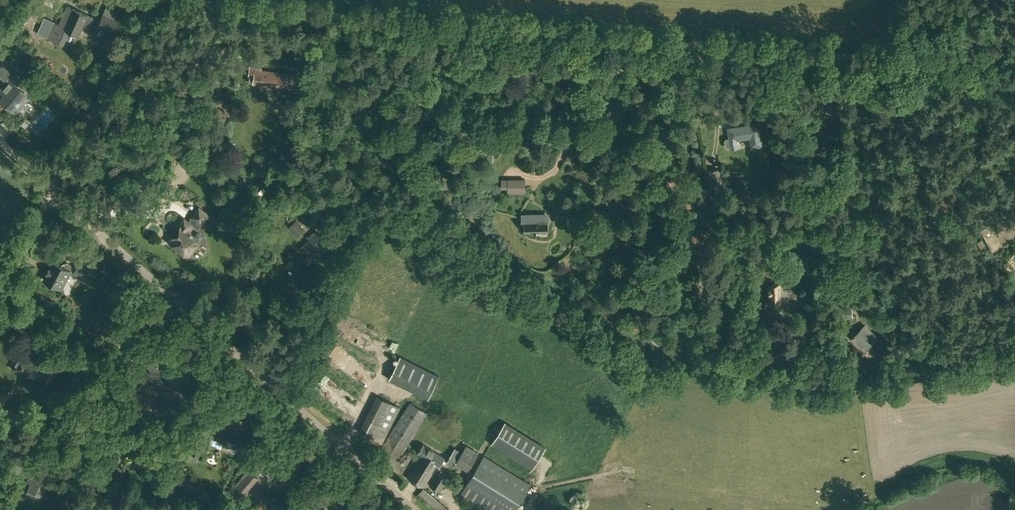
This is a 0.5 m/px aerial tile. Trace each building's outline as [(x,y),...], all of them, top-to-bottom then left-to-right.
[(47,37),(57,41),(63,27),(79,34),(86,20),(114,33),(120,20),(115,17),(117,13),(106,9),(101,22),(68,7),(60,24),(55,21),(47,37)] [(296,90),(305,91),(307,76),(298,75),(298,78),(287,77),(288,73),(258,70),(259,67),(250,66),(249,75),(255,76),(254,83),(297,88),(296,90)] [(15,106),(20,110),(41,86),(28,76),(24,81),(15,74),(1,90),(6,94),(2,99),(12,109),(15,106)] [(750,137),(751,147),(762,145),(759,123),(741,126),(741,127),(728,129),(730,140),(750,137)] [(203,160),(198,157),(191,169),(196,171),(203,160)] [(256,163),(252,167),(256,172),(260,168),(256,163)] [(707,170),(710,187),(721,185),(721,184),(729,183),(728,174),(720,175),(719,168),(707,170)] [(508,193),(526,194),(526,178),(508,178),(508,179),(508,187),(508,193)] [(710,193),(713,214),(723,212),(720,192),(710,193)] [(169,241),(189,256),(199,242),(196,239),(195,239),(191,236),(192,234),(188,231),(193,225),(198,230),(209,215),(198,207),(190,218),(191,219),(189,221),(184,218),(176,228),(178,229),(169,241)] [(525,232),(547,232),(547,223),(549,223),(549,213),(522,213),(521,223),(525,223),(525,232)] [(289,226),(298,236),(305,229),(296,220),(289,226)] [(980,230),(992,252),(1002,246),(990,224),(980,230)] [(202,229),(199,235),(207,238),(209,232),(202,229)] [(305,248),(311,254),(326,241),(316,230),(312,234),(314,236),(300,248),(303,250),(305,248)] [(43,279),(61,289),(71,270),(74,272),(72,275),(88,284),(94,272),(78,264),(75,269),(72,267),(71,266),(70,265),(69,263),(67,263),(65,263),(63,263),(62,264),(61,266),(53,261),(43,279)] [(494,286),(507,297),(513,290),(500,279),(494,286)] [(779,284),(769,284),(769,297),(771,297),(771,303),(779,302),(779,297),(780,297),(780,295),(785,295),(785,285),(779,285),(779,284)] [(835,309),(837,320),(853,318),(851,307),(835,309)] [(852,339),(865,350),(877,336),(864,325),(852,339)] [(179,370),(156,352),(146,365),(163,378),(160,381),(175,393),(185,380),(176,373),(179,370)] [(13,367),(25,375),(33,364),(21,356),(13,367)] [(389,378),(428,397),(439,375),(400,356),(389,378)] [(40,376),(47,380),(51,374),(43,370),(40,376)] [(392,380),(387,387),(393,390),(397,384),(392,380)] [(358,431),(382,444),(401,407),(377,395),(358,431)] [(380,449),(398,460),(428,413),(410,401),(380,449)] [(116,417),(121,420),(125,415),(109,404),(103,413),(113,420),(116,417)] [(211,436),(238,450),(246,436),(224,426),(226,422),(219,419),(211,436)] [(437,435),(442,428),(432,421),(427,429),(437,435)] [(505,422),(492,443),(533,468),(545,448),(505,422)] [(406,477),(423,487),(437,464),(439,465),(444,457),(423,444),(418,452),(421,453),(406,477)] [(455,463),(468,471),(479,452),(466,444),(457,459),(450,455),(446,463),(453,467),(455,463)] [(484,509),(515,509),(530,484),(484,455),(459,495),(484,509)] [(264,471),(280,485),(290,473),(274,459),(264,471)] [(102,472),(118,481),(123,471),(108,462),(102,472)] [(237,487),(245,494),(259,478),(250,471),(237,487)] [(429,485),(440,492),(448,479),(437,472),(429,485)] [(27,493),(41,500),(49,483),(31,474),(28,479),(33,481),(27,493)] [(246,495),(254,503),(268,488),(260,480),(246,495)] [(435,509),(447,509),(448,509),(424,487),(418,495),(435,509)]
